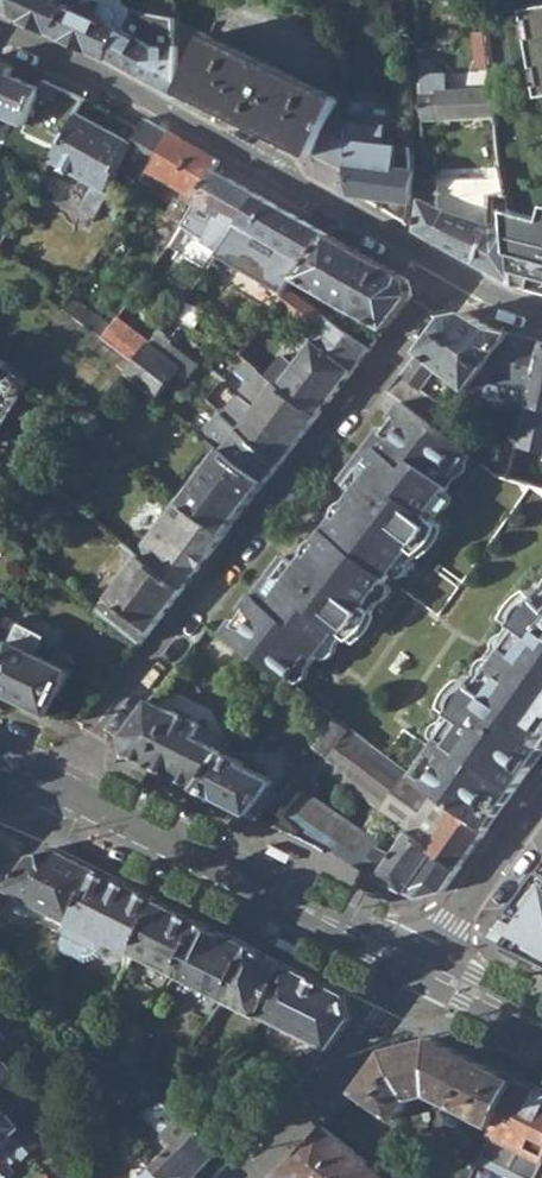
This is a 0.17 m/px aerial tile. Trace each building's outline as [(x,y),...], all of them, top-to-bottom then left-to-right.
[(15,15),(15,0),(0,0),(0,8),(15,15)] [(15,15),(56,34),(71,0),(15,0),(15,15)] [(109,58),(124,29),(133,9),(122,1),(122,0),(71,0),(56,34),(109,58)] [(524,10),(526,22),(531,21),(534,39),(529,39),(534,69),(539,68),(541,86),(537,86),(539,98),(541,97),(541,7),(524,10)] [(109,58),(182,97),(182,90),(208,36),(178,21),(176,21),(177,37),(170,37),(170,46),(156,47),(124,29),(109,58)] [(474,67),(489,65),(491,66),(488,34),(486,34),(472,36),(474,67)] [(341,99),(208,36),(182,90),(315,155),(341,99)] [(494,89),(492,89),(444,92),(442,79),(430,80),(429,59),(418,60),(418,89),(420,121),(494,117),(497,117),(494,89)] [(26,125),(41,89),(11,75),(14,67),(0,61),(0,113),(26,125)] [(78,206),(97,217),(115,186),(109,184),(124,157),(132,142),(79,112),(49,160),(92,185),(78,206)] [(124,157),(146,170),(170,133),(145,118),(138,131),(132,142),(124,157)] [(131,196),(143,204),(159,178),(194,197),(196,194),(213,170),(219,161),(170,133),(146,170),(132,195),(131,196)] [(352,194),(410,201),(413,169),(412,147),(344,138),(349,172),(352,194)] [(539,179),(536,160),(501,165),(501,168),(506,184),(539,179)] [(488,181),(438,181),(438,189),(438,207),(446,211),(435,240),(476,264),(492,224),(491,207),(491,195),(509,195),(506,184),(501,168),(488,168),(488,181)] [(205,240),(222,249),(228,239),(239,223),(258,196),(213,170),(196,194),(222,209),(205,240)] [(423,188),(438,189),(438,181),(423,181),(423,188)] [(415,229),(435,240),(446,211),(438,207),(438,189),(423,188),(423,197),(415,229)] [(491,195),(491,207),(510,206),(509,195),(491,195)] [(222,249),(217,255),(284,296),(289,290),(297,278),(308,263),(328,235),(258,196),(239,223),(228,239),(222,249)] [(166,214),(182,225),(191,207),(174,198),(166,214)] [(510,210),(511,221),(516,285),(541,292),(541,219),(510,210)] [(511,221),(492,224),(476,264),(512,284),(516,285),(511,221)] [(297,278),(386,327),(412,294),(407,280),(328,235),(308,263),(297,278)] [(277,304),(308,327),(315,319),(318,322),(324,316),(289,290),(284,296),(277,304)] [(201,314),(180,302),(169,316),(182,323),(192,328),(201,314)] [(531,393),(541,348),(541,342),(491,327),(464,312),(446,315),(389,389),(425,418),(431,422),(442,409),(417,389),(438,365),(478,396),(491,381),(531,393)] [(149,342),(162,352),(167,345),(169,343),(168,341),(182,323),(169,316),(149,342)] [(101,336),(135,361),(147,345),(149,342),(114,320),(101,336)] [(241,356),(317,414),(370,347),(351,335),(331,320),(295,366),(280,356),(276,360),(257,346),(261,341),(253,336),(241,356)] [(351,335),(370,347),(375,340),(356,327),(351,335)] [(126,372),(156,396),(175,370),(179,365),(173,360),(162,352),(149,342),(147,345),(135,361),(126,372)] [(162,352),(173,360),(178,353),(167,345),(162,352)] [(531,393),(516,445),(541,452),(541,348),(531,393)] [(222,413),(280,462),(317,414),(241,356),(236,362),(240,366),(239,369),(251,378),(246,384),(245,391),(258,402),(253,408),(236,395),(222,413)] [(30,381),(0,360),(0,425),(30,381)] [(271,669),(273,667),(291,643),(297,648),(302,642),(320,618),(327,624),(334,629),(356,600),(349,595),(368,571),(374,562),(393,538),(401,544),(423,515),(416,509),(409,504),(427,482),(429,480),(432,475),(426,470),(444,447),(448,441),(451,438),(431,422),(425,418),(389,389),(339,452),(342,465),(333,475),(340,481),(330,492),(329,490),(316,507),(318,509),(304,527),(301,526),(288,543),(291,544),(282,553),(276,548),(267,560),(255,561),(207,622),(239,645),(270,669),(271,669)] [(222,449),(265,482),(280,462),(222,413),(219,410),(200,432),(222,449)] [(450,451),(444,447),(426,470),(432,475),(439,467),(444,464),(445,464),(448,461),(449,457),(451,454),(452,453),(450,451)] [(265,482),(222,449),(189,491),(183,488),(178,494),(180,497),(226,533),(265,482)] [(326,470),(333,475),(342,465),(339,452),(326,470)] [(523,464),(519,479),(541,486),(541,470),(523,464)] [(435,485),(429,480),(427,482),(409,504),(416,509),(425,498),(429,498),(432,495),(433,491),(435,485)] [(182,588),(226,533),(180,497),(136,552),(182,588)] [(428,519),(423,515),(401,544),(404,546),(406,547),(411,544),(417,538),(419,536),(421,533),(422,531),(427,522),(428,519)] [(394,553),(401,544),(393,538),(374,562),(382,568),(385,567),(389,564),(392,562),(394,557),(394,553)] [(269,543),(255,561),(267,560),(276,548),(269,543)] [(97,610),(140,643),(182,588),(136,552),(133,550),(127,556),(134,562),(97,610)] [(375,576),(368,571),(349,595),(356,600),(364,590),(367,589),(371,586),(375,576)] [(487,829),(533,766),(539,756),(541,752),(541,592),(528,601),(521,610),(518,616),(516,619),(522,623),(529,628),(519,642),(511,653),(502,665),(484,690),(477,684),(472,680),(465,685),(461,688),(457,692),(454,698),(452,703),(451,705),(451,709),(451,710),(457,715),(438,740),(435,743),(442,749),(423,773),(419,778),(434,790),(457,808),(487,829)] [(361,604),(356,600),(334,629),(339,633),(343,630),(350,625),(353,621),(355,615),(361,604)] [(320,633),(327,624),(320,618),(302,642),(308,649),(311,647),(315,644),(319,639),(321,635),(320,633)] [(223,666),(239,645),(207,622),(192,643),(223,666)] [(48,716),(70,670),(39,654),(47,637),(21,623),(10,646),(0,641),(0,692),(48,716)] [(504,648),(511,653),(519,642),(529,628),(522,623),(515,634),(511,637),(508,639),(505,643),(504,648)] [(290,658),(297,648),(291,643),(273,667),(279,673),(284,670),(287,667),(289,664),(290,658)] [(484,677),(477,684),(484,690),(502,665),(495,660),(489,664),(486,668),(483,672),(484,677)] [(124,753),(195,789),(223,752),(195,738),(201,723),(172,709),(170,711),(147,699),(120,735),(124,753)] [(432,735),(438,740),(457,715),(451,710),(443,721),(438,722),(434,726),(433,731),(432,735)] [(312,746),(327,757),(348,729),(334,718),(312,746)] [(320,768),(378,811),(408,770),(351,727),(348,729),(327,757),(320,768)] [(416,768),(423,773),(442,749),(435,743),(429,753),(423,756),(420,760),(418,765),(416,768)] [(195,789),(248,815),(270,789),(274,781),(242,766),(243,762),(223,752),(195,789)] [(277,794),(270,789),(248,815),(257,819),(277,794)] [(405,829),(429,847),(457,808),(434,790),(405,829)] [(325,853),(376,878),(394,854),(302,792),(282,815),(325,853)] [(487,829),(457,808),(429,847),(459,868),(487,829)] [(403,839),(394,854),(376,878),(415,897),(444,890),(459,868),(429,847),(405,829),(402,827),(396,834),(403,839)] [(68,924),(95,871),(52,851),(25,858),(0,891),(0,905),(1,906),(9,896),(68,924)] [(95,871),(68,924),(108,945),(133,956),(134,954),(159,903),(110,879),(109,880),(96,873),(96,872),(95,871)] [(541,959),(541,879),(506,928),(507,941),(541,959)] [(134,954),(176,975),(202,924),(159,903),(134,954)] [(56,948),(78,959),(80,956),(99,954),(100,951),(105,953),(108,945),(68,924),(56,948)] [(176,975),(226,999),(252,949),(202,924),(176,975)] [(226,999),(262,1017),(287,966),(252,949),(226,999)] [(276,1045),(298,1055),(306,1038),(329,1049),(352,1019),(345,995),(287,966),(262,1017),(283,1027),(276,1045)] [(432,1094),(495,1126),(518,1081),(432,1039),(387,1050),(358,1091),(398,1119),(411,1099),(432,1094)] [(16,1074),(2,1057),(0,1055),(0,1088),(16,1074)] [(112,1092),(120,1099),(133,1083),(122,1077),(112,1092)] [(541,1159),(541,1093),(518,1081),(495,1126),(491,1134),(541,1159)] [(15,1170),(8,1162),(35,1139),(0,1099),(0,1177),(6,1177),(15,1170)] [(164,1177),(194,1177),(193,1177),(220,1148),(180,1114),(163,1102),(148,1119),(175,1143),(153,1167),(164,1177)] [(286,1177),(383,1177),(368,1165),(370,1163),(324,1126),(279,1173),(286,1177)] [(153,1167),(142,1177),(164,1177),(153,1167)]
